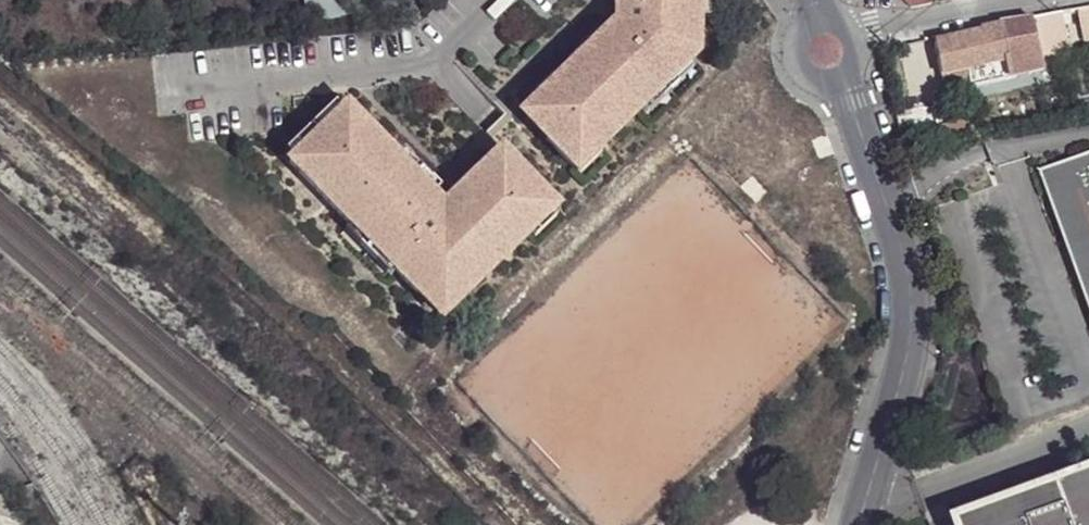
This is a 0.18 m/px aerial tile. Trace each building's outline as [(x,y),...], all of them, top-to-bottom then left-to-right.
[(614,5),(620,5),(619,18),(620,19),(613,25),(601,36),(577,57),(574,54),(573,55),(551,74),(551,75),(553,78),(529,100),(550,124),(538,134),(563,163),(584,144),(588,148),(589,148),(634,108),(632,105),(657,84),(682,61),(688,57),(690,20),(691,5),(697,5),(697,0),(614,0),(614,5)] [(697,5),(691,5),(690,20),(706,20),(708,0),(697,0),(697,5)] [(909,10),(930,6),(929,0),(901,0),(909,10)] [(1060,13),(1031,19),(1034,35),(1052,31),(1063,29),(1063,25),(1060,13)] [(1031,19),(1016,21),(1020,37),(1034,35),(1031,19)] [(999,24),(1003,44),(1020,41),(1020,37),(1016,21),(999,24)] [(1080,22),(1063,25),(1063,29),(1067,46),(1083,43),(1080,22)] [(981,33),(969,36),(933,46),(940,76),(1007,62),(1003,44),(999,24),(979,28),(981,33)] [(569,50),(573,55),(574,54),(577,57),(601,36),(595,28),(569,50)] [(979,28),(967,31),(969,36),(981,33),(979,28)] [(1063,29),(1052,31),(1057,49),(1067,46),(1063,29)] [(689,69),(682,61),(657,84),(632,105),(634,108),(639,114),(664,92),(689,69)] [(969,83),(1004,81),(1004,68),(968,70),(969,83)] [(522,92),(529,100),(553,78),(551,75),(551,74),(547,69),(522,92)] [(280,129),(287,137),(301,124),(307,131),(316,122),(325,114),(320,108),(334,96),(327,88),(304,108),(280,129)] [(378,132),(341,90),(334,96),(320,108),(325,114),(316,122),(307,131),(301,124),(287,137),(280,143),(338,208),(338,209),(341,206),(362,230),(383,254),(380,257),(381,257),(401,280),(402,280),(410,273),(431,297),(437,292),(470,263),(472,266),(518,226),(516,223),(538,203),(517,179),(522,175),(500,150),(478,169),(471,161),(471,162),(447,182),(448,185),(432,199),(426,196),(424,194),(428,190),(422,182),(388,143),(378,132)] [(950,109),(931,112),(937,138),(938,142),(958,140),(953,119),(950,109)] [(964,118),(953,119),(958,140),(969,139),(964,118)] [(396,136),(388,143),(422,182),(430,175),(424,168),(396,136)] [(500,150),(493,142),(471,161),(478,169),(500,150)] [(584,144),(563,163),(570,171),(592,151),(589,148),(588,148),(584,144)] [(925,147),(906,154),(910,165),(930,158),(925,147)] [(1042,178),(1088,298),(1088,160),(1042,178)] [(621,170),(631,166),(628,161),(619,166),(621,170)] [(545,211),(538,203),(516,223),(518,226),(522,231),(545,211)] [(362,230),(341,206),(338,209),(338,208),(332,213),(354,238),(375,262),(381,257),(380,257),(383,254),(362,230)] [(410,273),(402,280),(423,304),(431,297),(410,273)] [(951,523),(952,524),(1088,524),(1088,472),(951,523)]
